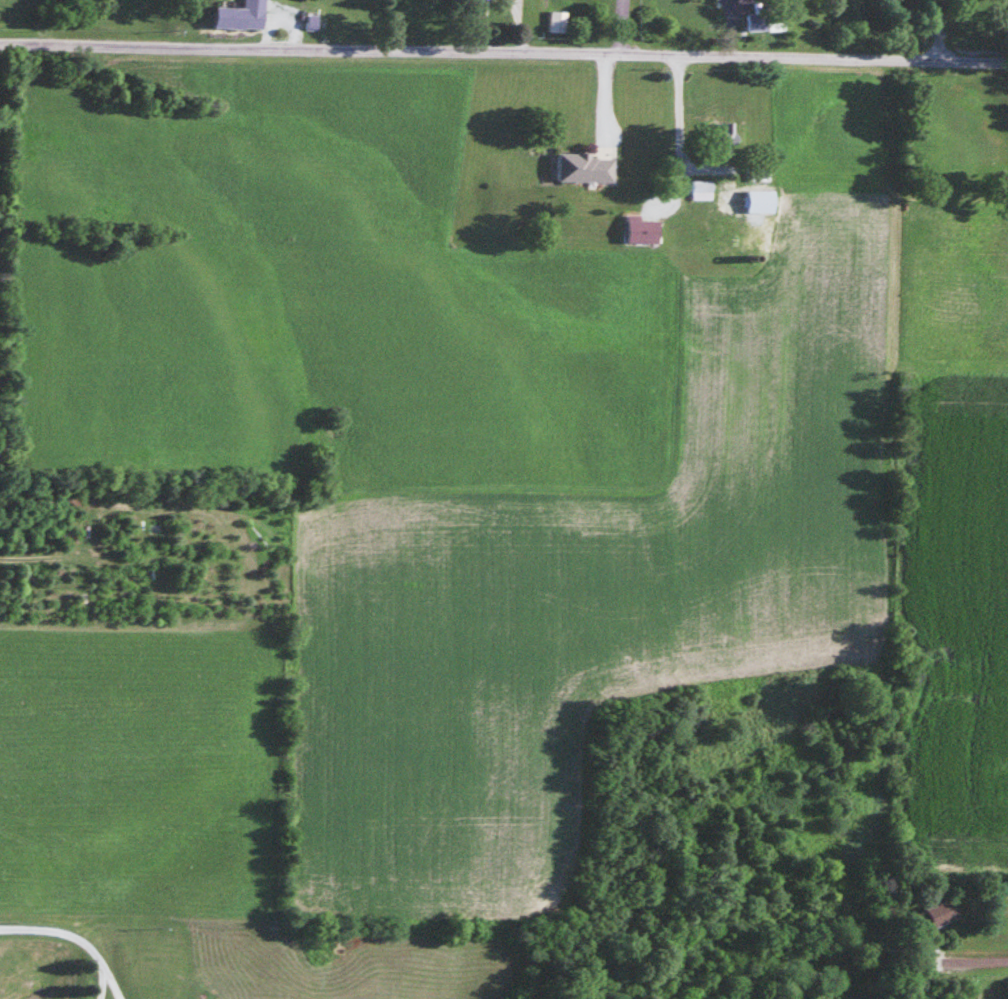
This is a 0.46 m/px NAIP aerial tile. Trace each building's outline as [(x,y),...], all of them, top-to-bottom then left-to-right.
[(263,9),(213,9),(213,28),(263,28),(263,9)] [(565,32),(565,12),(549,12),(549,32),(565,32)] [(614,154),(559,154),(559,181),(614,181),(614,154)] [(712,180),(691,180),(691,198),(712,198),(712,180)] [(751,205),(719,204),(718,260),(749,260),(751,205)] [(628,218),(628,242),(660,242),(660,218),(628,218)] [(959,916),(951,896),(923,908),(932,928),(959,916)]
